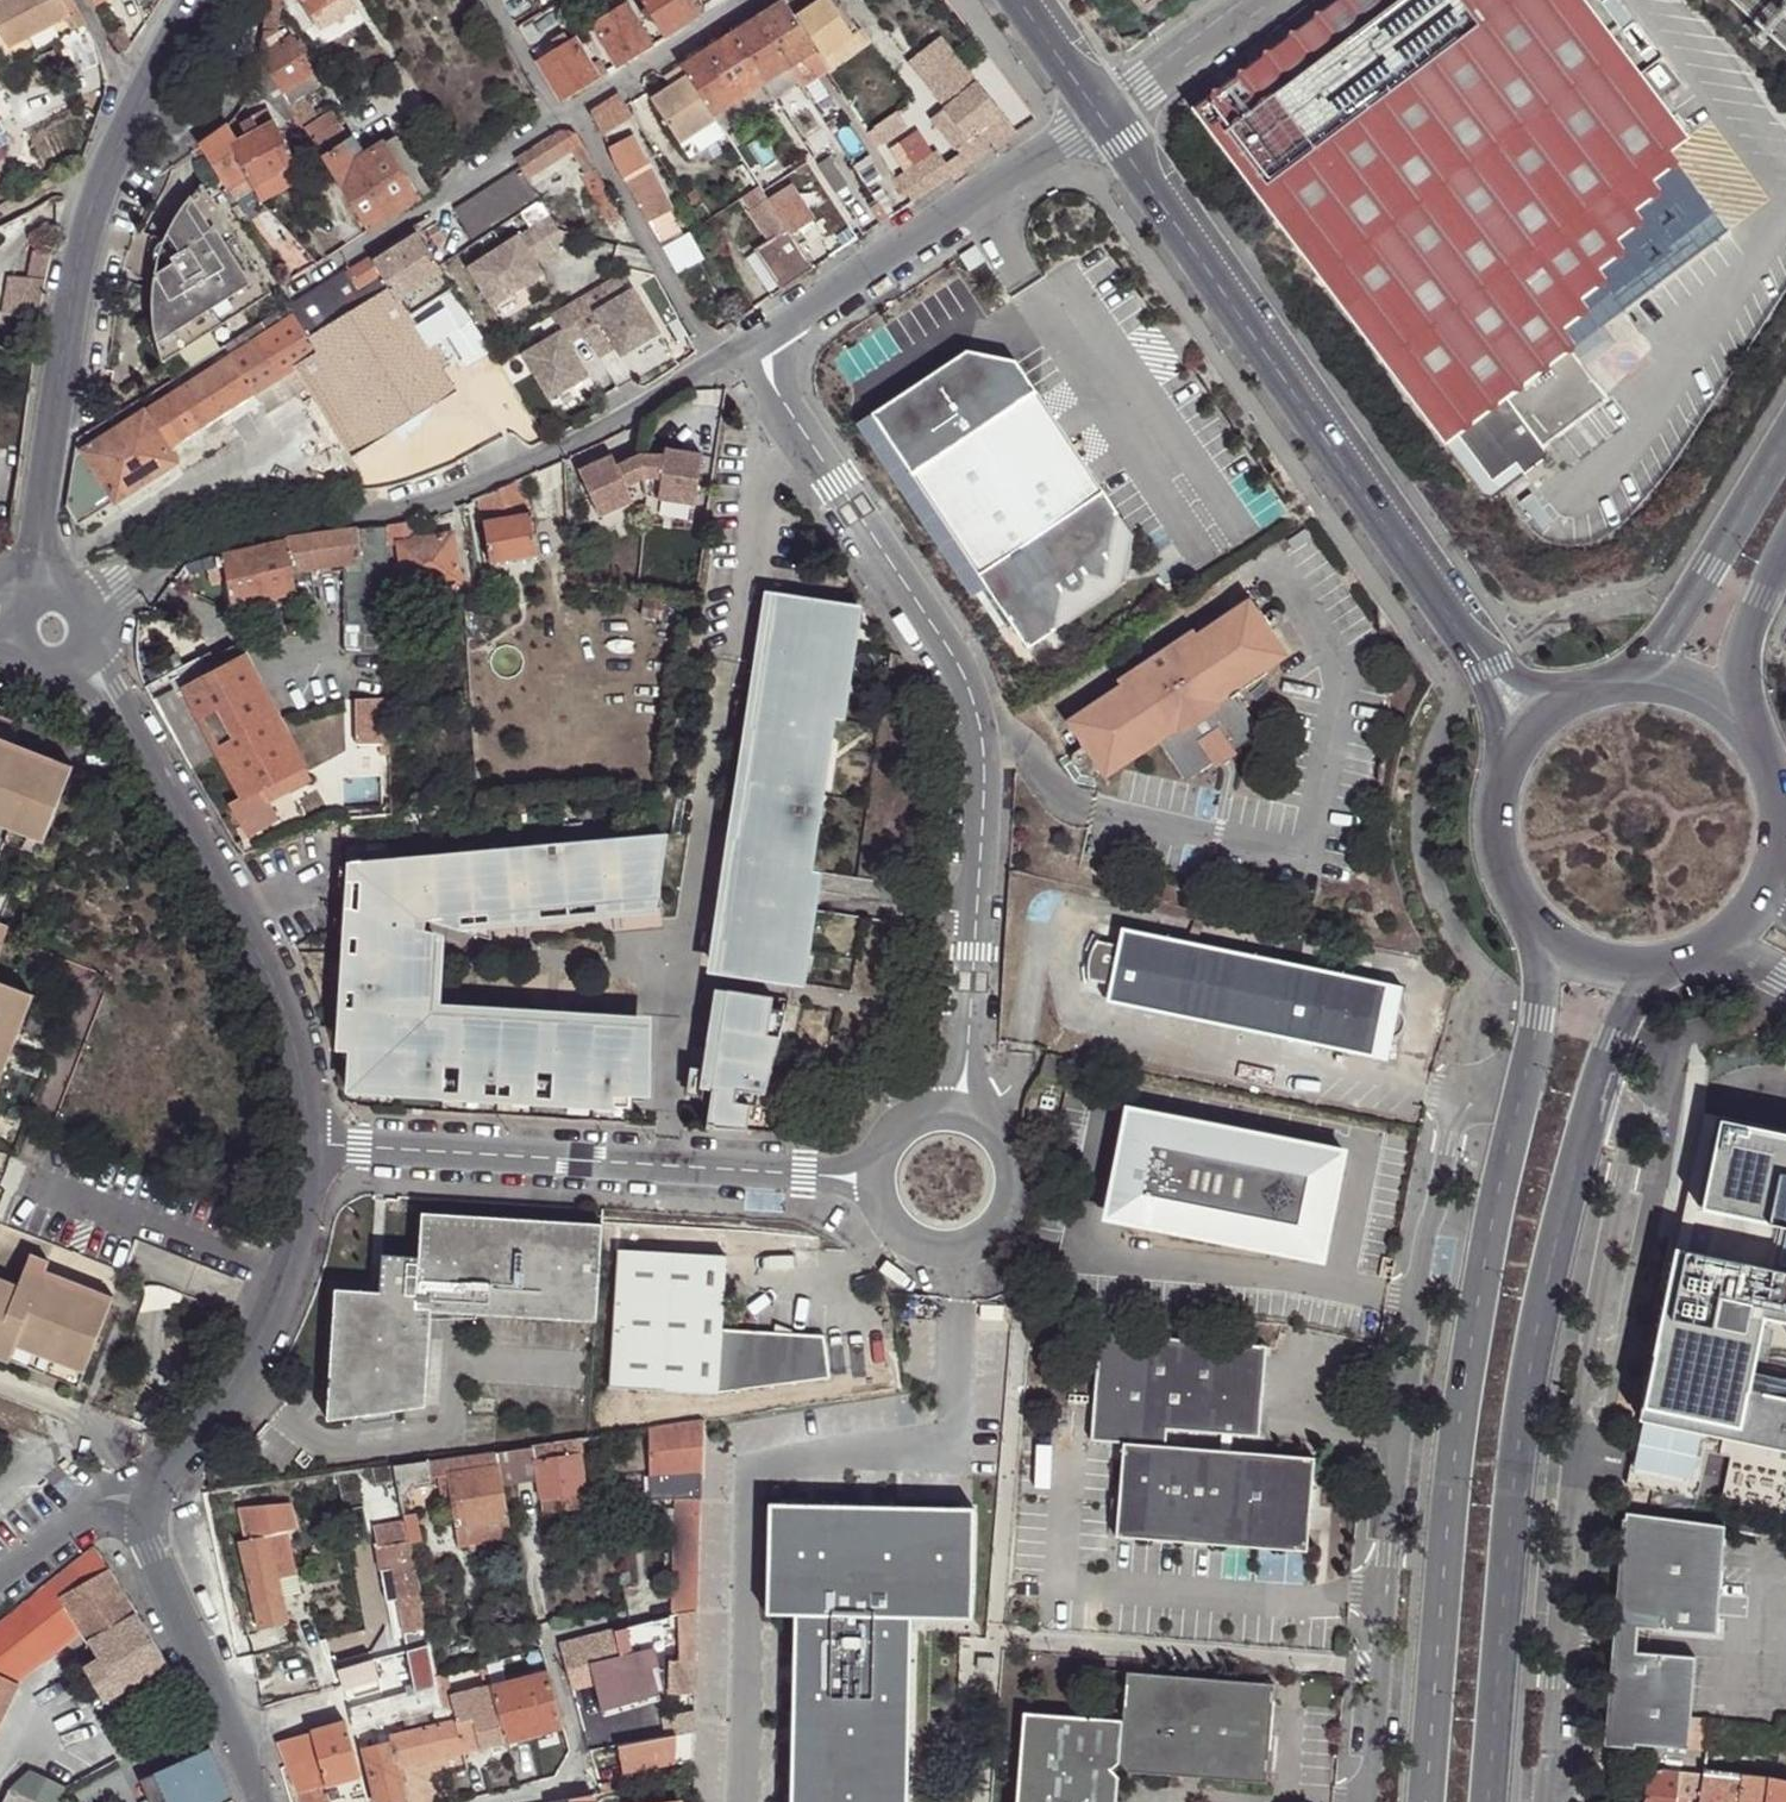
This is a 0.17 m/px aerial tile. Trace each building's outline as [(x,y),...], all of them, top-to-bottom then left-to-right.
[(0,10),(0,41),(4,49),(63,17),(70,30),(82,24),(67,0),(64,0),(59,3),(58,0),(18,0),(0,10)] [(18,0),(0,0),(0,10),(18,0)] [(268,12),(281,15),(286,0),(271,0),(268,12)] [(311,14),(336,0),(303,0),(311,14)] [(350,0),(336,0),(311,14),(322,30),(356,10),(350,0)] [(699,18),(689,0),(640,0),(664,40),(699,18)] [(797,17),(822,55),(853,35),(830,0),(823,0),(797,17)] [(1690,136),(1589,0),(1331,0),(1192,103),(1483,489),(1493,492),(1548,452),(1547,443),(1612,394),(1575,343),(1563,327),(1590,306),(1582,296),(1607,276),(1601,267),(1625,248),(1618,239),(1642,220),(1636,211),(1660,192),(1654,183),(1679,163),(1671,152),(1690,136)] [(789,69),(815,52),(783,1),(757,18),(789,69)] [(653,46),(628,6),(594,27),(618,68),(653,46)] [(757,18),(732,35),(764,85),(789,69),(757,18)] [(124,54),(130,45),(122,27),(115,30),(112,23),(102,26),(114,52),(118,55),(124,54)] [(853,35),(822,55),(829,66),(866,42),(859,31),(853,35)] [(764,85),(732,35),(682,67),(714,116),(764,85)] [(1016,133),(944,35),(919,53),(931,69),(923,75),(946,106),(934,115),(961,152),(946,161),(938,149),(896,178),(911,202),(947,178),(980,157),(999,144),(1016,133)] [(263,36),(259,54),(276,81),(283,92),(314,73),(292,37),(271,50),(263,36)] [(563,100),(598,80),(590,68),(574,39),(538,60),(563,100)] [(801,87),(827,70),(815,52),(789,69),(801,87)] [(0,56),(0,58),(4,65),(11,62),(6,53),(0,56)] [(919,53),(911,59),(923,75),(931,69),(919,53)] [(605,59),(601,62),(607,74),(612,71),(605,59)] [(607,74),(601,62),(590,68),(598,80),(607,74)] [(695,133),(716,120),(714,116),(682,67),(663,78),(669,88),(650,100),(679,144),(695,133)] [(789,69),(764,85),(776,103),(801,87),(789,69)] [(776,103),(764,85),(714,116),(716,120),(722,129),(726,135),(776,103)] [(633,114),(619,92),(591,110),(602,132),(622,120),(622,121),(633,114)] [(305,129),(320,120),(305,95),(290,105),(294,111),(305,129)] [(284,116),(294,111),(290,105),(286,99),(277,105),(284,116)] [(896,110),(872,125),(882,141),(907,126),(896,110)] [(351,142),(333,112),(320,120),(305,129),(311,139),(319,151),(324,157),(341,146),(343,147),(351,142)] [(700,142),(722,129),(716,120),(695,133),(700,142)] [(275,122),(239,139),(233,144),(255,187),(297,164),(275,122)] [(228,123),(201,145),(229,187),(247,177),(253,188),(255,187),(233,144),(239,139),(228,123)] [(560,131),(515,159),(522,170),(527,177),(571,151),(582,144),(576,134),(573,131),(570,130),(565,129),(560,131)] [(1703,153),(1690,136),(1671,152),(1679,163),(1654,183),(1660,192),(1636,211),(1642,220),(1618,239),(1625,248),(1601,267),(1607,276),(1582,296),(1590,306),(1563,327),(1575,343),(1602,324),(1595,315),(1621,296),(1612,284),(1639,266),(1632,256),(1656,237),(1648,227),(1673,210),(1663,197),(1690,178),(1684,167),(1703,153)] [(396,139),(385,146),(391,156),(402,150),(396,139)] [(582,144),(571,151),(580,168),(591,161),(582,144)] [(369,232),(419,200),(391,156),(385,146),(362,160),(353,165),(343,147),(341,146),(324,157),(369,232)] [(419,200),(430,193),(402,150),(391,156),(419,200)] [(633,152),(614,163),(623,180),(643,169),(633,152)] [(870,160),(855,170),(873,198),(888,190),(870,160)] [(831,162),(820,169),(839,199),(850,191),(831,162)] [(255,187),(253,188),(261,201),(305,177),(297,164),(255,187)] [(643,169),(623,180),(639,207),(658,197),(643,169)] [(522,170),(508,178),(525,206),(539,197),(527,177),(522,170)] [(623,220),(596,170),(582,178),(609,228),(623,220)] [(247,177),(229,187),(236,198),(253,188),(247,177)] [(508,178),(494,187),(511,215),(525,206),(508,178)] [(165,361),(244,311),(228,287),(258,268),(203,182),(191,197),(175,221),(164,248),(157,276),(155,305),(157,333),(165,361)] [(787,229),(791,235),(800,230),(813,222),(790,185),(768,199),(787,229)] [(494,187),(481,196),(498,223),(511,215),(494,187)] [(891,195),(879,203),(888,218),(901,209),(891,195)] [(481,196),(468,204),(485,231),(498,223),(481,196)] [(639,207),(649,224),(668,213),(658,197),(639,207)] [(879,203),(877,204),(871,209),(880,224),(888,218),(879,203)] [(455,212),(464,227),(465,229),(471,240),(472,240),(485,231),(468,204),(455,212)] [(428,250),(464,227),(455,212),(419,235),(428,250)] [(548,216),(533,225),(550,252),(578,235),(557,230),(548,216)] [(855,218),(853,220),(863,235),(865,233),(855,218)] [(863,235),(853,220),(844,227),(834,233),(843,248),(863,235)] [(533,225),(467,268),(491,306),(541,274),(534,263),(550,252),(533,225)] [(391,239),(383,245),(389,255),(386,257),(382,250),(371,257),(376,263),(374,264),(390,289),(398,302),(442,273),(428,250),(419,235),(416,228),(393,243),(391,239)] [(471,240),(465,229),(457,234),(464,245),(471,240)] [(787,229),(756,250),(782,289),(813,268),(798,245),(791,235),(787,229)] [(45,283),(50,254),(33,253),(28,281),(45,283)] [(368,253),(294,301),(316,335),(390,289),(374,264),(376,263),(371,257),(368,253)] [(228,287),(244,311),(273,292),(258,268),(228,287)] [(390,289),(316,335),(379,437),(454,390),(443,372),(427,347),(416,329),(416,330),(398,302),(390,289)] [(584,294),(566,305),(549,315),(559,332),(521,355),(548,400),(587,376),(568,344),(601,325),(620,357),(659,334),(632,289),(594,311),(584,294)] [(316,335),(294,301),(289,304),(296,316),(310,339),(316,335)] [(296,316),(233,356),(256,394),(268,414),(302,393),(289,373),(309,361),(320,354),(310,339),(296,316)] [(427,347),(448,335),(437,317),(416,329),(427,347)] [(379,437),(316,335),(310,339),(320,354),(309,361),(364,447),(379,437)] [(427,347),(443,372),(463,359),(448,335),(427,347)] [(233,356),(148,410),(173,448),(256,394),(233,356)] [(339,452),(364,447),(309,361),(289,373),(302,393),(308,403),(339,452)] [(1130,538),(1034,393),(910,475),(1025,648),(1123,584),(1130,538)] [(144,412),(138,401),(104,422),(101,439),(144,412)] [(84,450),(117,502),(177,463),(144,412),(101,439),(87,449),(84,450)] [(101,439),(104,422),(79,438),(87,449),(101,439)] [(87,449),(79,438),(69,507),(80,524),(117,502),(84,450),(87,449)] [(612,453),(577,463),(586,491),(592,512),(642,496),(647,498),(693,505),(701,455),(664,450),(663,456),(639,456),(615,463),(612,453)] [(523,477),(479,497),(492,564),(538,556),(523,477)] [(417,522),(387,525),(387,547),(399,546),(398,544),(420,539),(417,522)] [(387,525),(358,529),(361,560),(388,557),(387,547),(387,525)] [(285,539),(285,542),(288,542),(293,571),(308,569),(363,562),(361,560),(358,529),(285,539)] [(453,534),(420,539),(398,544),(399,546),(407,591),(461,581),(453,534)] [(244,551),(225,555),(223,556),(225,567),(231,607),(297,595),(294,581),(293,571),(288,542),(285,542),(244,551)] [(205,557),(184,565),(189,575),(225,567),(223,556),(225,555),(224,553),(205,557)] [(308,569),(293,571),(294,581),(308,579),(308,569)] [(836,628),(835,602),(777,593),(775,612),(804,617),(801,636),(772,632),(763,631),(763,636),(766,652),(773,653),(765,708),(800,714),(797,734),(761,729),(758,749),(752,784),(810,793),(815,766),(819,737),(800,734),(803,714),(822,717),(824,703),(834,705),(838,680),(828,679),(836,628)] [(297,595),(231,607),(234,621),(299,609),(297,595)] [(1222,743),(1228,752),(1253,735),(1255,726),(1232,692),(1286,657),(1247,599),(1193,634),(1190,630),(1114,680),(1117,685),(1064,721),(1102,779),(1156,743),(1179,777),(1187,779),(1214,762),(1208,753),(1222,743)] [(849,604),(835,602),(836,628),(845,630),(849,604)] [(768,617),(763,631),(772,632),(775,612),(772,612),(768,617)] [(775,612),(772,632),(801,636),(804,617),(775,612)] [(387,637),(387,613),(345,614),(346,640),(378,638),(387,637)] [(388,648),(387,637),(378,638),(378,647),(388,648)] [(388,656),(388,648),(378,647),(378,638),(346,640),(346,655),(377,654),(378,657),(388,656)] [(217,754),(238,795),(256,786),(301,765),(245,657),(230,649),(187,671),(183,664),(165,675),(147,685),(191,767),(217,754)] [(388,741),(387,686),(346,688),(348,732),(370,731),(372,742),(388,741)] [(752,727),(761,729),(797,734),(800,714),(765,708),(758,707),(753,713),(748,727),(752,727)] [(819,737),(822,717),(803,714),(800,734),(819,737)] [(753,748),(758,749),(761,729),(752,727),(750,738),(753,748)] [(44,843),(72,768),(0,740),(0,825),(44,843)] [(1214,762),(1228,752),(1222,743),(1208,753),(1214,762)] [(310,779),(301,765),(256,786),(264,802),(310,779)] [(827,768),(815,766),(810,793),(823,795),(827,768)] [(806,821),(810,793),(752,784),(747,818),(744,839),(780,845),(777,866),(737,859),(728,914),(767,920),(764,941),(725,935),(722,955),(719,972),(791,984),(795,959),(785,957),(787,945),(797,947),(800,928),(803,907),(806,885),(796,883),(798,869),(780,866),(783,846),(802,849),(806,821)] [(260,833),(277,823),(264,802),(256,786),(238,795),(260,833)] [(823,795),(810,793),(806,821),(818,823),(823,795)] [(246,841),(260,833),(238,795),(222,799),(246,841)] [(735,838),(744,839),(747,818),(744,818),(739,825),(735,838)] [(624,898),(661,894),(658,865),(663,833),(353,862),(351,899),(419,918),(478,935),(476,912),(515,909),(531,907),(570,903),(608,899),(624,898)] [(734,859),(737,859),(777,866),(780,845),(744,839),(735,838),(732,837),(732,844),(734,859)] [(798,869),(802,849),(783,846),(780,866),(798,869)] [(818,886),(806,885),(803,907),(815,909),(818,886)] [(662,906),(661,894),(624,898),(625,910),(662,906)] [(416,929),(419,918),(351,899),(350,910),(416,929)] [(609,911),(608,899),(570,903),(571,915),(609,911)] [(571,915),(570,903),(531,907),(533,919),(571,915)] [(815,909),(803,907),(800,928),(803,927),(811,922),(815,909)] [(516,921),(515,909),(476,912),(478,935),(493,939),(491,923),(516,921)] [(434,934),(416,929),(350,910),(342,1047),(352,1048),(350,1091),(444,1097),(444,1095),(446,1056),(447,1049),(449,1023),(449,1017),(429,1016),(393,1013),(394,1000),(408,999),(430,997),(434,934)] [(717,934),(725,935),(764,941),(767,920),(728,914),(725,914),(721,920),(717,934)] [(1111,1003),(1286,1039),(1290,1019),(1275,1016),(1285,964),(1126,931),(1123,946),(1120,960),(1136,963),(1131,990),(1114,987),(1111,1003)] [(718,954),(722,955),(725,935),(717,934),(717,939),(718,954)] [(1089,982),(1114,987),(1131,990),(1136,963),(1120,960),(1123,946),(1098,940),(1091,962),(1089,982)] [(807,960),(795,959),(791,984),(803,986),(807,960)] [(1290,1019),(1286,1039),(1378,1058),(1382,1040),(1384,1041),(1393,1042),(1402,1038),(1407,1031),(1409,1022),(1406,1013),(1399,1007),(1389,1005),(1393,987),(1285,964),(1275,1016),(1290,1019)] [(31,995),(0,983),(0,1074),(31,995)] [(708,1128),(711,1128),(711,1121),(717,1122),(717,1126),(749,1128),(753,1103),(736,1101),(738,1089),(759,1092),(766,1093),(784,1018),(769,1016),(773,996),(727,989),(722,1027),(714,1085),(708,1128)] [(789,999),(773,996),(769,1016),(784,1018),(789,999)] [(408,1006),(408,999),(394,1000),(393,1013),(429,1016),(430,1005),(408,1006)] [(462,1057),(446,1056),(444,1095),(629,1106),(634,1028),(557,1023),(555,1063),(538,1062),(539,1055),(540,1028),(541,1022),(464,1017),(462,1057)] [(464,1017),(449,1017),(449,1023),(454,1023),(453,1050),(447,1049),(446,1056),(462,1057),(464,1017)] [(557,1023),(541,1022),(540,1028),(546,1028),(544,1055),(539,1055),(538,1062),(555,1063),(557,1023)] [(706,1084),(714,1085),(722,1027),(716,1026),(713,1049),(711,1049),(709,1062),(707,1079),(706,1084)] [(709,1062),(711,1049),(694,1046),(692,1060),(709,1062)] [(707,1079),(709,1062),(692,1060),(690,1076),(707,1079)] [(1695,1112),(1638,1394),(1785,1424),(1785,1082),(1740,1072),(1730,1119),(1695,1112)] [(757,1103),(759,1092),(738,1089),(736,1101),(753,1103),(757,1103)] [(1343,1154),(1126,1110),(1108,1200),(1110,1200),(1110,1205),(1110,1208),(1113,1213),(1116,1217),(1118,1219),(1124,1223),(1124,1224),(1301,1260),(1301,1258),(1309,1257),(1313,1255),(1316,1254),(1321,1248),(1324,1243),(1325,1243),(1343,1154)] [(596,1309),(599,1230),(420,1221),(418,1267),(385,1266),(384,1299),(335,1296),(329,1428),(426,1398),(431,1301),(596,1309)] [(724,1256),(617,1251),(610,1388),(718,1394),(822,1377),(824,1334),(721,1329),(724,1256)] [(0,1281),(0,1288),(31,1300),(40,1276),(110,1304),(113,1297),(44,1271),(48,1262),(30,1255),(17,1287),(0,1281)] [(9,1360),(16,1344),(83,1371),(110,1304),(40,1276),(31,1300),(0,1288),(0,1357),(9,1360)] [(156,1286),(141,1287),(143,1290),(142,1301),(139,1310),(177,1307),(182,1294),(162,1287),(156,1286)] [(1263,1348),(1098,1335),(1089,1441),(1120,1444),(1113,1538),(1293,1552),(1296,1507),(1308,1508),(1312,1459),(1162,1447),(1164,1430),(1256,1437),(1263,1348)] [(703,1423),(651,1431),(650,1439),(650,1475),(691,1472),(702,1472),(703,1423)] [(651,1431),(641,1432),(642,1440),(650,1439),(651,1431)] [(641,1432),(602,1438),(604,1459),(608,1459),(616,1458),(630,1457),(643,1456),(642,1440),(641,1432)] [(579,1441),(534,1447),(536,1459),(581,1454),(579,1441)] [(499,1465),(503,1486),(539,1480),(536,1459),(534,1447),(498,1453),(499,1464),(499,1465)] [(492,1466),(499,1465),(499,1464),(498,1453),(490,1454),(492,1466)] [(490,1454),(427,1463),(429,1478),(447,1473),(492,1466),(490,1454)] [(581,1454),(536,1459),(539,1480),(541,1497),(587,1492),(582,1454),(581,1454)] [(616,1471),(616,1458),(608,1459),(610,1471),(616,1471)] [(398,1487),(400,1497),(406,1496),(407,1491),(412,1483),(421,1480),(430,1480),(429,1478),(427,1463),(394,1468),(398,1487)] [(456,1527),(508,1517),(503,1486),(499,1465),(492,1466),(447,1473),(456,1527)] [(398,1487),(394,1468),(376,1470),(378,1489),(398,1487)] [(702,1478),(702,1472),(691,1472),(680,1500),(702,1500),(702,1478)] [(589,1508),(587,1492),(541,1497),(544,1513),(589,1508)] [(699,1610),(702,1500),(680,1500),(677,1500),(675,1613),(699,1610)] [(278,1586),(297,1582),(285,1531),(295,1529),(290,1502),(239,1507),(246,1540),(238,1541),(258,1629),(287,1623),(280,1597),(278,1586)] [(770,1507),(768,1612),(796,1614),(792,1801),(900,1801),(910,1618),(969,1620),(972,1513),(770,1507)] [(1308,1508),(1296,1507),(1293,1552),(1304,1553),(1308,1508)] [(408,1541),(409,1543),(429,1539),(425,1517),(420,1516),(415,1514),(413,1512),(409,1508),(403,1509),(405,1523),(406,1530),(408,1541)] [(460,1548),(511,1538),(511,1533),(508,1517),(456,1527),(460,1548)] [(1724,1529),(1624,1521),(1615,1630),(1715,1638),(1724,1529)] [(391,1570),(408,1651),(422,1647),(429,1645),(409,1543),(408,1541),(406,1530),(405,1523),(373,1530),(376,1548),(374,1549),(378,1572),(391,1570)] [(95,1548),(0,1623),(0,1678),(13,1684),(80,1632),(60,1598),(109,1571),(95,1548)] [(137,1616),(109,1571),(60,1598),(80,1632),(88,1644),(137,1616)] [(299,1592),(297,1582),(278,1586),(280,1597),(299,1592)] [(629,1618),(631,1627),(656,1621),(655,1615),(629,1618)] [(168,1667),(137,1616),(88,1644),(106,1674),(92,1682),(105,1705),(168,1667)] [(562,1643),(568,1668),(621,1655),(615,1630),(562,1643)] [(422,1647),(408,1651),(414,1683),(416,1691),(438,1686),(436,1675),(429,1645),(422,1647)] [(254,1676),(257,1684),(288,1676),(282,1649),(250,1657),(254,1676)] [(1695,1660),(1613,1654),(1606,1746),(1687,1752),(1695,1660)] [(696,1690),(697,1660),(671,1659),(670,1688),(696,1690)] [(993,1661),(976,1660),(975,1672),(992,1674),(993,1661)] [(340,1668),(344,1683),(350,1681),(371,1676),(367,1661),(340,1668)] [(489,1663),(467,1668),(470,1677),(478,1675),(481,1683),(493,1680),(489,1663)] [(1013,1801),(1112,1801),(1115,1773),(1108,1765),(1116,1758),(1124,1768),(1263,1781),(1272,1682),(1124,1669),(1120,1717),(1021,1708),(1013,1801)] [(549,1671),(494,1686),(508,1741),(563,1726),(550,1673),(549,1671)] [(449,1673),(436,1675),(438,1686),(441,1699),(453,1696),(449,1673)] [(0,1678),(0,1721),(17,1686),(13,1684),(0,1678)] [(344,1683),(343,1684),(347,1694),(352,1692),(350,1681),(344,1683)] [(407,1693),(416,1691),(414,1683),(406,1684),(407,1693)] [(407,1693),(351,1708),(356,1731),(411,1716),(428,1711),(435,1710),(442,1707),(441,1699),(438,1686),(416,1691),(407,1693)] [(453,1696),(441,1699),(442,1707),(452,1705),(456,1722),(464,1751),(508,1741),(494,1686),(453,1696)] [(452,1705),(442,1707),(435,1710),(440,1726),(456,1722),(452,1705)] [(430,1719),(428,1711),(411,1716),(412,1723),(430,1719)] [(326,1785),(360,1775),(345,1722),(312,1732),(326,1785)] [(464,1751),(456,1722),(440,1726),(446,1755),(463,1752),(464,1751)] [(446,1755),(440,1726),(391,1737),(391,1743),(397,1767),(446,1755)] [(693,1751),(694,1727),(621,1741),(626,1763),(693,1751)] [(326,1785),(312,1732),(292,1737),(298,1764),(306,1790),(320,1787),(326,1785)] [(391,1743),(391,1737),(390,1736),(378,1737),(379,1746),(391,1743)] [(292,1737),(289,1738),(280,1741),(303,1801),(326,1801),(320,1787),(306,1790),(298,1764),(292,1737)] [(365,1749),(377,1801),(401,1801),(404,1801),(397,1767),(391,1743),(379,1746),(365,1749)] [(151,1801),(234,1801),(213,1753),(142,1783),(151,1801)] [(1647,1771),(1646,1771),(1632,1781),(1646,1781),(1647,1771)] [(1676,1798),(1677,1775),(1647,1771),(1646,1781),(1645,1801),(1675,1801),(1676,1798)] [(12,1792),(18,1795),(32,1801),(57,1801),(61,1793),(65,1786),(33,1772),(12,1792)] [(1702,1777),(1699,1797),(1697,1797),(1697,1801),(1738,1801),(1742,1776),(1702,1772),(1702,1777)] [(1702,1777),(1677,1775),(1676,1798),(1688,1797),(1697,1797),(1699,1797),(1702,1777)] [(1742,1776),(1738,1801),(1785,1801),(1785,1782),(1767,1778),(1742,1775),(1742,1776)] [(1646,1781),(1632,1781),(1631,1801),(1645,1801),(1646,1781)] [(6,1801),(15,1801),(18,1795),(12,1792),(10,1792),(6,1801)] [(61,1793),(57,1801),(70,1801),(72,1798),(61,1793)] [(635,1801),(661,1801),(660,1793),(634,1796),(635,1801)]
